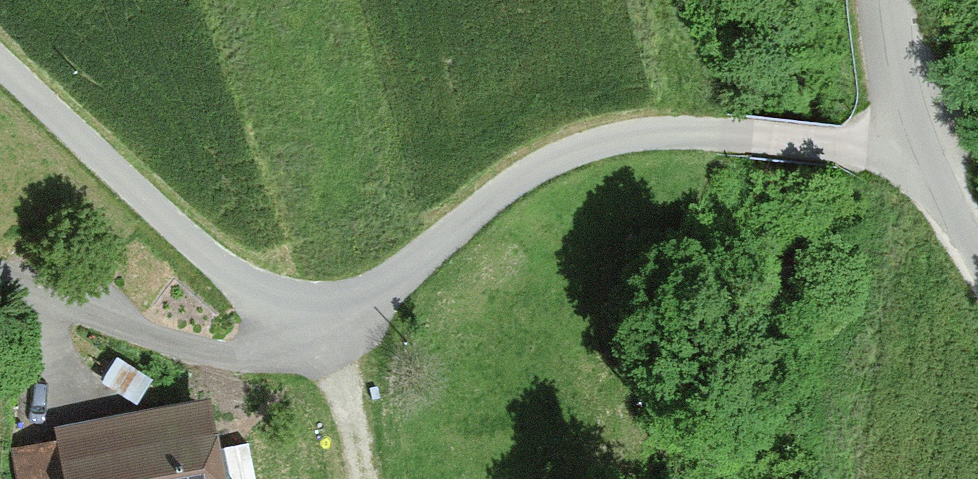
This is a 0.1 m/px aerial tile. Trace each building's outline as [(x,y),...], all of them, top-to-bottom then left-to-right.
[(197,401),(43,432),(46,445),(6,453),(11,478),(212,478),(197,401)]
